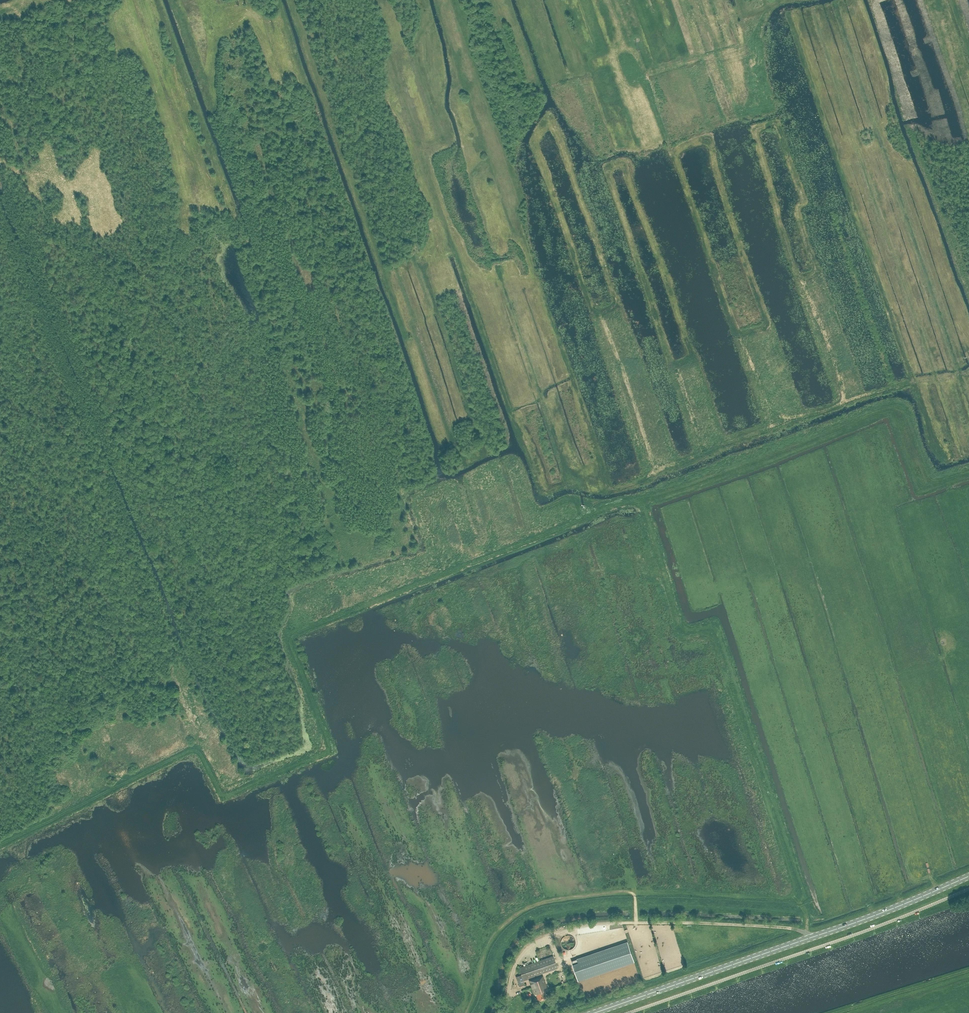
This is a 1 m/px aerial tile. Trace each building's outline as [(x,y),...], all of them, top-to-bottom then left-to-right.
[(561,941),(561,943),(561,945),(563,947),(565,949),(567,950),(569,950),(572,949),(573,947),(575,945),(575,943),(575,940),(574,938),(572,937),(570,935),(568,935),(566,936),(563,937),(562,939),(561,941)] [(590,955),(572,960),(579,980),(596,974),(634,962),(627,942),(590,955)] [(579,948),(566,952),(568,958),(578,955),(577,952),(580,951),(579,948)] [(553,956),(537,961),(519,968),(521,975),(516,977),(519,986),(524,985),(523,981),(528,979),(528,978),(557,968),(553,956)] [(547,990),(542,976),(529,980),(534,994),(536,994),(538,1000),(546,998),(544,991),(547,990)]
